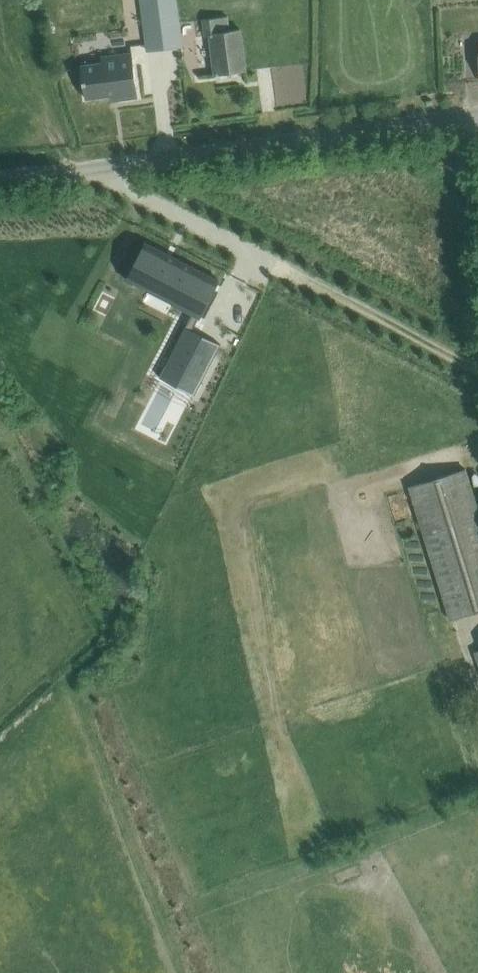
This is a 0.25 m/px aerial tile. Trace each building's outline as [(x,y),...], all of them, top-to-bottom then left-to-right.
[(148,50),(182,46),(181,37),(176,0),(141,0),(148,50)] [(245,70),(240,28),(234,29),(232,14),(203,17),(205,32),(209,32),(211,41),(216,74),(245,70)] [(102,62),(81,65),(86,98),(117,94),(118,99),(138,97),(132,52),(114,55),(112,55),(113,63),(102,64),(102,62)] [(145,242),(126,278),(200,317),(219,280),(145,242)] [(416,484),(458,617),(477,611),(477,509),(465,468),(416,484)]
